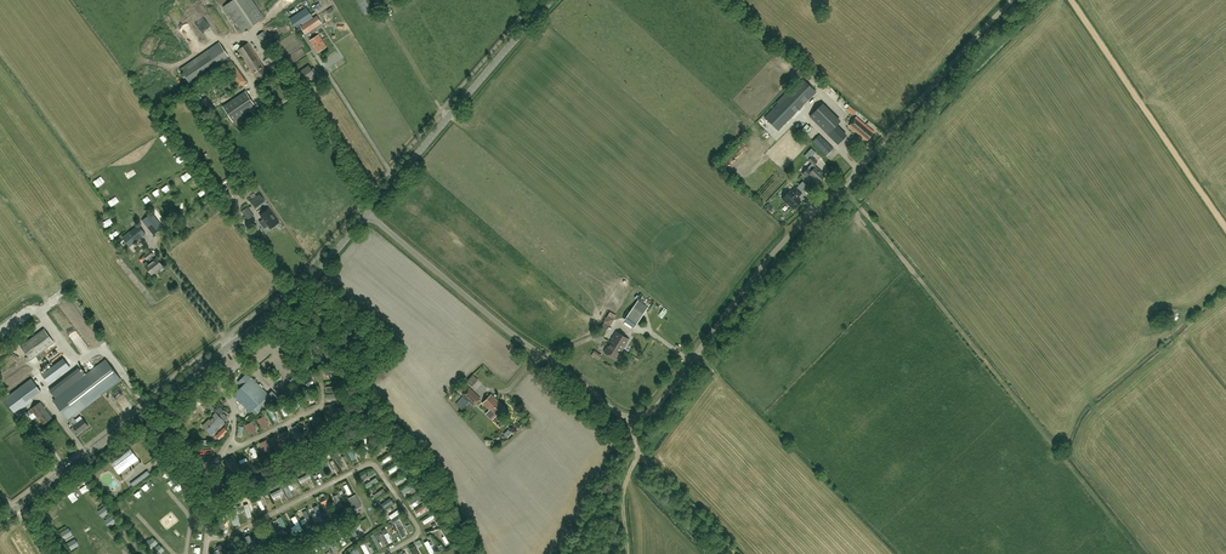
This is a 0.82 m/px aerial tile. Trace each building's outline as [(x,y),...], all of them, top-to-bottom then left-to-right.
[(264,17),(253,0),(233,0),(223,6),(241,33),(264,17)] [(306,7),(302,10),(307,17),(311,14),(306,7)] [(213,17),(215,23),(222,21),(220,15),(213,17)] [(317,16),(301,27),(305,33),(321,23),(317,16)] [(257,36),(265,48),(271,44),(263,32),(257,36)] [(317,52),(327,46),(319,34),(310,40),(317,52)] [(230,45),(234,50),(241,45),(237,40),(230,45)] [(218,64),(230,57),(221,42),(181,66),(189,81),(218,64)] [(258,79),(268,72),(248,42),(237,50),(258,79)] [(173,54),(176,60),(182,57),(179,51),(173,54)] [(239,87),(247,82),(234,64),(226,69),(239,87)] [(314,77),(318,74),(314,68),(312,69),(309,65),(302,70),(303,71),(296,75),(301,82),(308,78),(308,79),(313,76),(314,77)] [(778,130),(816,91),(803,78),(765,117),(778,130)] [(830,90),(827,94),(834,100),(838,95),(830,90)] [(256,106),(246,91),(223,107),(233,121),(256,106)] [(215,109),(206,97),(199,103),(208,114),(215,109)] [(866,141),(874,131),(857,117),(849,126),(866,141)] [(804,118),(799,123),(807,131),(812,126),(804,118)] [(834,143),(846,139),(841,123),(829,127),(834,143)] [(819,134),(812,141),(826,155),(833,148),(819,134)] [(804,156),(809,160),(811,157),(812,156),(816,152),(811,148),(804,156)] [(825,175),(815,166),(814,165),(817,161),(812,156),(811,157),(809,160),(808,160),(812,163),(803,173),(806,177),(809,173),(819,182),(825,175)] [(184,171),(188,177),(193,173),(190,168),(184,171)] [(782,198),(794,209),(801,201),(797,198),(802,193),(796,187),(791,192),(789,191),(782,198)] [(260,193),(250,201),(255,208),(265,201),(260,193)] [(241,211),(248,220),(254,215),(247,207),(241,211)] [(264,219),(259,222),(264,229),(268,226),(270,228),(279,222),(269,208),(260,215),(264,219)] [(157,209),(154,211),(162,224),(165,222),(157,209)] [(143,220),(154,234),(164,227),(152,212),(143,220)] [(130,246),(146,233),(139,224),(123,237),(130,246)] [(144,264),(146,266),(152,274),(164,266),(158,258),(155,260),(152,256),(154,254),(151,250),(144,255),(147,259),(148,258),(151,263),(149,264),(147,262),(144,264)] [(638,300),(633,307),(644,314),(648,307),(638,300)] [(633,307),(626,318),(636,325),(644,314),(633,307)] [(611,326),(615,319),(608,315),(604,322),(611,326)] [(44,329),(21,346),(31,360),(54,342),(44,329)] [(609,344),(621,352),(629,339),(616,331),(609,344)] [(79,348),(86,343),(77,332),(70,337),(79,348)] [(621,352),(609,344),(604,352),(616,359),(620,353),(621,352)] [(42,374),(49,383),(70,367),(63,357),(42,374)] [(106,360),(87,375),(54,400),(69,419),(68,419),(73,426),(79,433),(89,425),(83,418),(78,422),(73,415),(101,394),(102,394),(121,379),(106,360)] [(55,398),(85,375),(79,367),(49,390),(55,398)] [(300,373),(294,378),(298,382),(304,377),(300,373)] [(469,382),(474,386),(479,380),(475,376),(469,382)] [(251,377),(237,391),(249,404),(246,407),(251,412),(251,411),(255,407),(258,409),(256,411),(256,412),(258,414),(270,402),(265,397),(268,394),(251,377)] [(41,391),(32,378),(5,398),(14,411),(41,391)] [(480,399),(469,388),(463,394),(474,405),(480,399)] [(279,399),(287,393),(285,390),(277,396),(279,399)] [(460,393),(453,400),(464,410),(471,402),(460,393)] [(496,416),(504,407),(491,394),(483,403),(496,416)] [(107,398),(109,404),(116,402),(114,396),(107,398)] [(40,402),(31,409),(43,424),(52,417),(40,402)] [(216,413),(203,426),(210,433),(223,420),(224,421),(227,417),(222,413),(224,411),(220,407),(215,412),(216,413)] [(272,408),(269,410),(275,422),(279,421),(272,408)] [(264,416),(257,419),(262,429),(268,426),(264,416)] [(251,423),(245,426),(250,435),(256,432),(251,423)] [(313,432),(309,423),(305,424),(308,430),(303,432),(305,436),(313,432)] [(224,428),(215,436),(219,440),(228,431),(224,428)] [(286,431),(280,434),(284,443),(291,441),(286,431)] [(276,436),(270,438),(274,448),(281,445),(276,436)] [(376,454),(379,455),(381,449),(384,449),(386,440),(379,438),(376,454)] [(266,441),(259,443),(264,453),(270,450),(266,441)] [(353,461),(358,459),(351,446),(347,449),(353,461)] [(131,449),(111,463),(119,475),(139,460),(131,449)] [(385,463),(394,460),(392,455),(383,459),(385,463)] [(392,475),(401,469),(398,465),(390,471),(392,475)] [(404,475),(396,482),(398,485),(407,479),(404,475)] [(118,495),(122,487),(114,483),(116,480),(108,476),(104,484),(111,487),(109,491),(118,495)] [(377,477),(366,484),(369,488),(379,481),(377,477)] [(175,487),(180,484),(176,478),(171,482),(175,487)] [(293,497),(297,495),(292,484),(288,486),(293,497)] [(349,484),(345,485),(349,496),(353,494),(349,484)] [(81,490),(85,496),(93,491),(89,485),(81,490)] [(402,489),(406,496),(410,493),(415,490),(412,485),(402,489)] [(374,494),(376,498),(387,492),(384,488),(374,494)] [(331,492),(338,503),(342,501),(335,489),(331,492)] [(427,500),(422,492),(408,501),(411,505),(418,500),(420,503),(423,501),(424,503),(427,500)] [(278,505),(281,503),(276,494),(273,495),(278,505)] [(362,506),(355,495),(347,499),(353,511),(362,506)] [(324,507),(330,504),(327,498),(321,501),(324,507)] [(426,504),(415,511),(419,517),(430,509),(426,504)] [(51,519),(59,511),(55,508),(48,516),(51,519)] [(390,515),(393,519),(400,515),(398,511),(390,515)] [(425,525),(437,519),(434,514),(423,520),(425,525)] [(110,519),(114,525),(119,521),(114,515),(110,519)] [(109,529),(114,524),(110,520),(105,524),(109,529)] [(403,539),(408,536),(400,520),(395,523),(403,539)] [(140,536),(147,531),(144,526),(137,531),(140,536)] [(343,546),(347,544),(342,531),(338,533),(343,546)] [(146,544),(152,538),(148,534),(142,540),(146,544)] [(383,548),(379,536),(374,537),(378,550),(383,548)] [(425,542),(431,553),(435,553),(436,553),(430,540),(425,542)] [(121,549),(125,546),(122,541),(117,544),(121,549)] [(366,553),(371,553),(365,542),(362,544),(366,553)] [(221,544),(216,547),(220,553),(218,553),(226,553),(221,544)] [(417,544),(412,547),(415,553),(421,553),(417,544)] [(320,553),(325,553),(321,546),(317,548),(320,553)]
